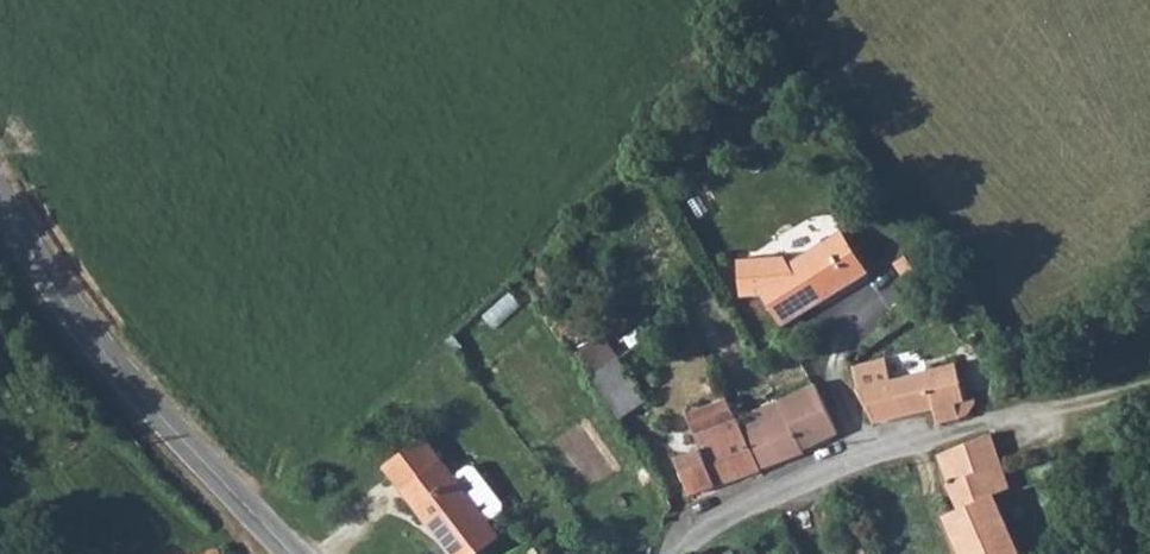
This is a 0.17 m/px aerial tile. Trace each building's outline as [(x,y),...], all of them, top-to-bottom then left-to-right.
[(799,306),(865,266),(841,230),(785,264),(781,257),(732,260),(737,299),(756,297),(779,327),(804,313),(799,306)] [(935,270),(925,247),(899,258),(908,281),(935,270)] [(871,275),(865,266),(799,306),(804,313),(871,275)] [(618,361),(592,377),(594,379),(620,364),(618,361)] [(875,425),(928,412),(933,427),(981,414),(975,397),(964,400),(953,363),(890,380),(883,362),(854,370),(875,425)] [(620,364),(594,379),(622,417),(646,403),(620,364)] [(835,435),(841,432),(816,384),(813,386),(835,435)] [(802,449),(835,435),(813,386),(759,414),(763,427),(745,435),(760,470),(803,455),(802,449)] [(760,470),(745,435),(735,412),(719,387),(680,410),(700,446),(675,458),(690,494),(760,470)] [(425,441),(385,468),(450,553),(479,553),(498,540),(425,441)] [(991,474),(979,443),(946,455),(926,458),(943,491),(991,474)] [(943,491),(938,493),(951,521),(985,504),(1002,499),(991,474),(943,491)] [(948,553),(957,553),(993,550),(999,547),(998,545),(1003,543),(985,504),(951,521),(941,527),(936,529),(948,553)] [(199,525),(191,512),(176,522),(186,535),(199,525)] [(999,547),(1002,553),(1012,553),(1008,545),(999,547)]
